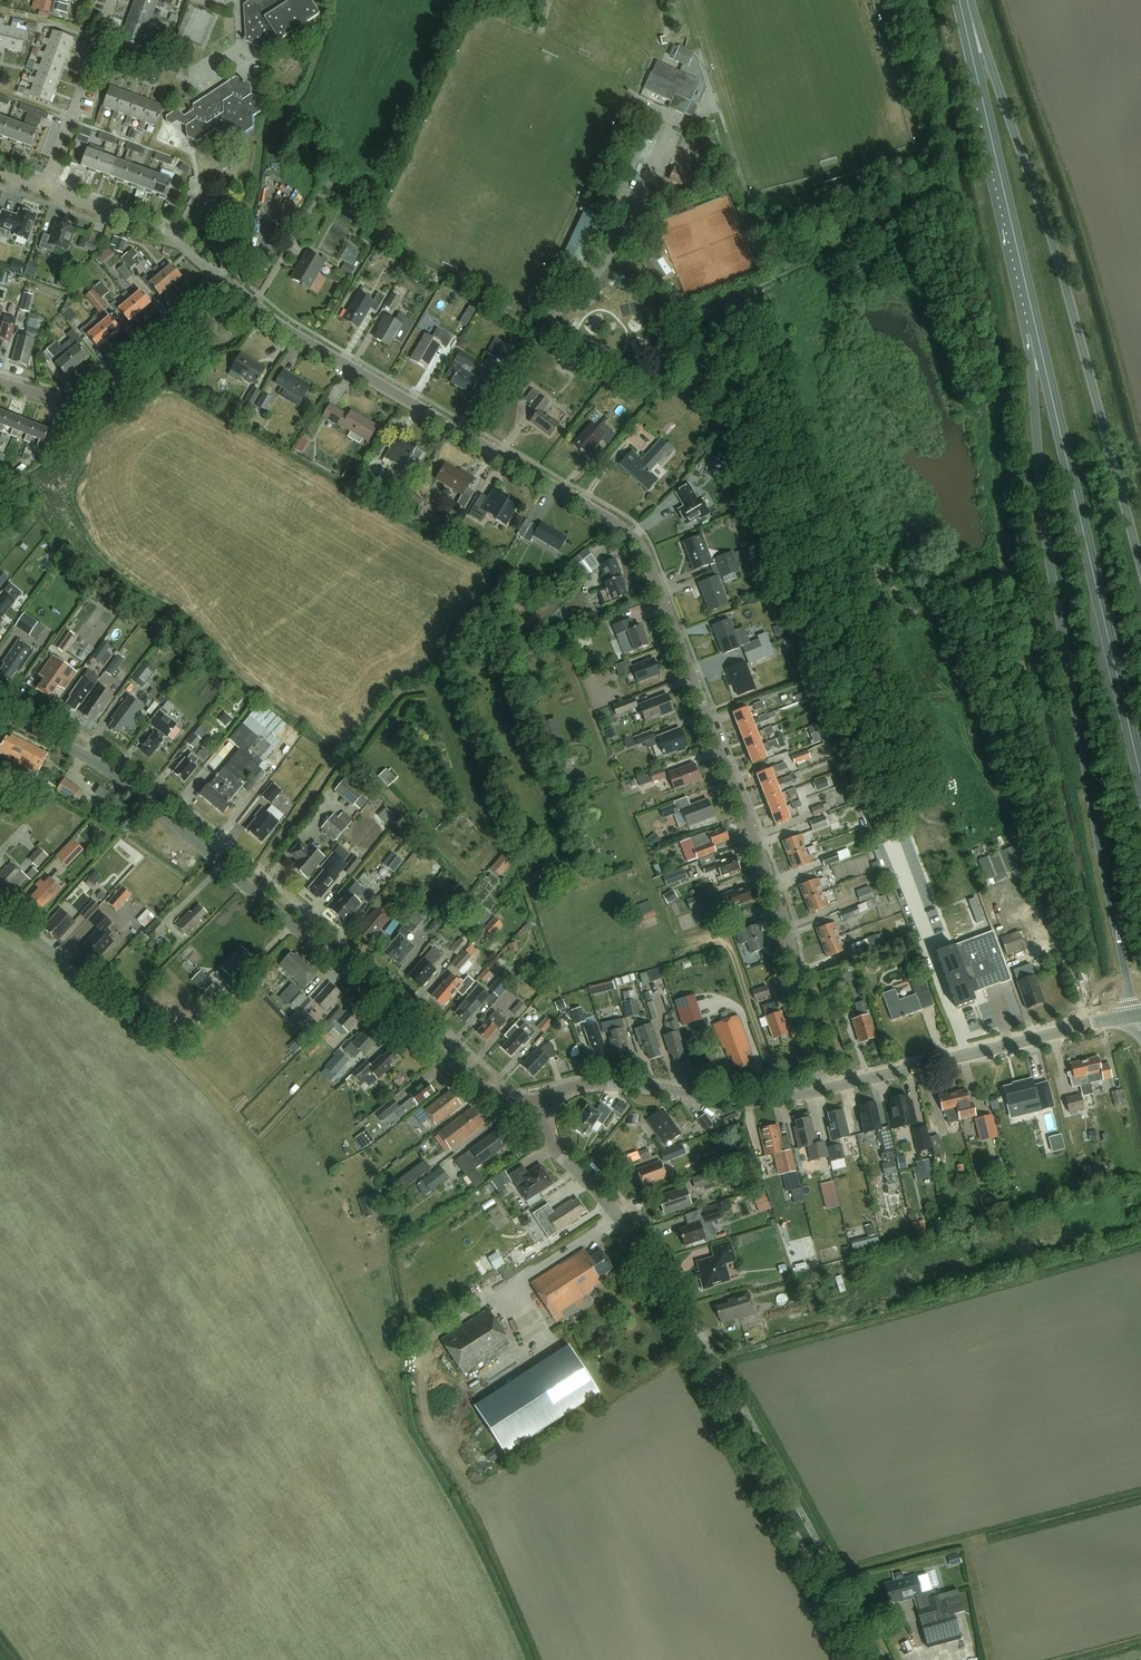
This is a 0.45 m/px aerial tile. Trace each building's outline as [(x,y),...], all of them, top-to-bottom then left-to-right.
[(159,3),(158,5),(143,0),(137,0),(132,12),(153,19),(154,16),(157,7),(165,10),(167,5),(159,3)] [(244,40),(266,51),(321,14),(311,0),(275,0),(244,20),(244,24),(251,35),(245,39),(244,40)] [(42,3),(40,12),(51,14),(54,4),(44,1),(44,3),(42,3)] [(63,5),(55,3),(53,11),(61,13),(63,5)] [(162,18),(154,16),(153,19),(132,12),(127,26),(148,34),(149,29),(152,21),(160,23),(162,18)] [(0,30),(0,48),(9,50),(14,30),(13,29),(5,27),(6,21),(0,20),(0,26),(1,26),(0,30)] [(14,30),(9,50),(23,54),(28,33),(18,31),(19,25),(14,23),(13,29),(14,30)] [(157,32),(149,29),(148,34),(127,26),(122,41),(142,48),(147,36),(155,39),(157,32)] [(46,39),(44,45),(49,47),(50,45),(70,52),(75,39),(55,32),(51,41),(46,39)] [(41,52),(39,58),(45,60),(46,58),(66,65),(70,52),(50,45),(49,47),(47,54),(41,52)] [(681,47),(676,60),(690,66),(696,54),(681,47)] [(36,65),(34,70),(40,72),(41,71),(61,78),(66,65),(46,58),(45,60),(42,67),(36,65)] [(650,74),(643,89),(671,103),(669,109),(684,116),(684,115),(692,119),(698,107),(690,103),(694,94),(682,88),(687,76),(657,61),(651,74),(650,74)] [(31,78),(29,83),(36,85),(36,84),(56,91),(61,78),(41,71),(40,72),(37,80),(31,78)] [(254,118),(264,112),(263,101),(253,96),(252,85),(237,78),(195,105),(195,111),(186,118),(183,114),(178,112),(168,118),(169,123),(175,125),(179,123),(188,127),(189,138),(199,143),(217,131),(227,136),(236,130),(246,134),(255,128),(254,118)] [(27,91),(25,96),(31,98),(31,96),(52,104),(56,91),(36,84),(36,85),(33,93),(27,91)] [(104,107),(101,116),(105,118),(108,110),(117,113),(118,113),(125,93),(112,88),(105,108),(104,107)] [(117,113),(114,121),(118,122),(121,114),(130,117),(131,118),(139,98),(125,93),(118,113),(117,113)] [(4,98),(2,104),(10,107),(12,101),(4,98)] [(130,117),(127,125),(131,127),(134,119),(143,122),(145,123),(152,103),(139,98),(131,118),(130,117)] [(143,122),(140,130),(145,132),(147,124),(158,128),(166,108),(152,103),(145,123),(143,122)] [(30,114),(32,108),(23,105),(21,111),(30,114)] [(49,121),(51,115),(32,108),(30,114),(27,121),(42,127),(44,119),(49,121)] [(648,110),(645,116),(654,120),(657,114),(648,110)] [(4,141),(5,138),(11,122),(0,118),(0,139),(4,141)] [(11,122),(5,138),(13,141),(12,144),(18,146),(19,144),(25,127),(11,122)] [(25,127),(19,144),(27,146),(26,149),(32,151),(39,132),(25,127)] [(109,143),(111,137),(102,134),(100,140),(109,143)] [(111,137),(109,143),(117,146),(119,140),(111,137)] [(137,153),(139,148),(131,145),(129,150),(137,153)] [(139,148),(137,153),(145,156),(147,151),(139,148)] [(89,151),(83,167),(92,170),(91,173),(97,175),(98,173),(105,156),(89,151)] [(166,164),(168,158),(159,155),(157,160),(166,164)] [(105,156),(98,173),(106,176),(105,178),(111,180),(112,178),(118,161),(105,156)] [(168,158),(166,164),(173,167),(175,161),(168,158)] [(118,161),(112,178),(120,181),(119,183),(126,185),(126,183),(133,166),(118,161)] [(133,166),(126,183),(134,186),(133,188),(140,191),(140,188),(147,172),(133,166)] [(669,180),(688,189),(694,177),(675,168),(669,180)] [(147,172),(140,188),(148,191),(147,194),(154,196),(155,194),(161,177),(147,172)] [(161,177),(155,194),(162,196),(161,199),(167,201),(175,182),(161,177)] [(39,217),(22,211),(19,217),(4,212),(0,224),(0,229),(13,234),(12,236),(30,242),(39,217)] [(586,211),(559,267),(575,274),(601,218),(586,211)] [(59,225),(54,238),(46,235),(41,249),(55,254),(58,248),(68,252),(76,231),(59,225)] [(127,243),(115,238),(112,247),(116,248),(115,252),(123,255),(127,243)] [(133,250),(122,259),(131,270),(137,264),(133,259),(138,255),(133,250)] [(309,290),(325,262),(307,252),(291,279),(309,290)] [(652,259),(648,252),(642,256),(646,263),(643,265),(654,283),(666,276),(655,257),(652,259)] [(12,259),(8,269),(22,275),(26,264),(12,259)] [(356,269),(345,263),(341,272),(351,278),(356,269)] [(396,276),(403,271),(398,265),(392,271),(396,276)] [(35,276),(36,267),(28,266),(26,274),(35,276)] [(124,266),(117,271),(126,282),(132,277),(124,266)] [(161,276),(171,287),(182,278),(172,266),(163,273),(158,267),(153,270),(159,277),(161,276)] [(159,296),(171,287),(161,276),(159,277),(152,283),(147,276),(143,280),(148,286),(150,284),(159,296)] [(99,284),(92,290),(101,300),(108,294),(99,284)] [(106,308),(92,290),(83,297),(98,315),(106,308)] [(127,292),(122,296),(128,303),(130,301),(140,313),(151,304),(141,292),(132,299),(127,292)] [(376,312),(384,298),(378,294),(373,302),(359,293),(343,320),(358,329),(370,309),(376,312)] [(29,313),(33,297),(26,294),(21,311),(29,313)] [(385,306),(394,311),(401,299),(393,294),(385,306)] [(116,302),(112,305),(117,312),(119,311),(128,322),(140,313),(130,301),(128,303),(121,308),(116,302)] [(70,324),(76,319),(69,311),(63,316),(70,324)] [(388,347),(401,326),(384,316),(379,326),(381,327),(374,338),(388,347)] [(96,318),(91,322),(97,329),(99,327),(109,339),(120,330),(110,318),(102,324),(96,318)] [(4,341),(10,343),(14,328),(0,324),(0,355),(4,341)] [(556,326),(551,334),(567,344),(573,336),(556,326)] [(38,336),(39,330),(28,327),(25,338),(19,337),(12,362),(28,366),(35,340),(33,340),(38,336)] [(85,328),(80,331),(86,338),(88,337),(97,348),(109,339),(99,327),(97,329),(91,334),(85,328)] [(425,336),(411,360),(426,369),(440,345),(446,349),(452,338),(437,329),(431,339),(425,336)] [(57,343),(77,367),(88,358),(79,346),(83,342),(73,330),(67,335),(71,341),(62,349),(57,343)] [(456,346),(465,351),(470,342),(461,337),(456,346)] [(502,362),(510,347),(495,338),(486,354),(502,362)] [(66,376),(77,367),(57,343),(48,351),(54,358),(63,351),(67,356),(56,365),(66,376)] [(460,351),(446,374),(453,379),(451,382),(471,394),(479,381),(459,369),(462,364),(470,369),(476,360),(460,351)] [(258,380),(264,369),(239,354),(230,371),(255,386),(257,383),(258,383),(259,381),(258,380)] [(562,365),(572,373),(577,367),(567,360),(562,365)] [(301,399),(309,387),(282,371),(275,383),(301,399)] [(245,402),(252,407),(260,392),(253,388),(245,402)] [(532,390),(523,401),(530,407),(529,408),(536,414),(529,423),(549,438),(559,425),(542,412),(548,403),(532,390)] [(271,398),(263,393),(256,405),(264,410),(271,398)] [(368,442),(377,427),(351,412),(349,417),(329,405),(322,417),(342,429),(343,427),(368,442)] [(3,426),(5,427),(14,430),(11,437),(16,439),(19,432),(17,431),(22,420),(8,414),(3,426)] [(17,431),(19,432),(28,436),(25,443),(30,445),(33,438),(31,437),(36,425),(22,420),(17,431)] [(616,435),(603,422),(597,428),(592,423),(573,444),(585,456),(596,445),(597,446),(605,436),(610,441),(616,435)] [(31,437),(33,438),(40,441),(37,448),(42,449),(50,431),(36,425),(31,437)] [(301,454),(308,441),(302,438),(295,451),(301,454)] [(673,449),(662,438),(642,460),(632,451),(619,465),(648,492),(658,480),(650,472),(666,455),(668,456),(673,449)] [(393,442),(383,458),(398,467),(395,472),(408,479),(411,474),(414,469),(423,453),(415,448),(414,449),(402,442),(400,446),(393,442)] [(718,473),(721,464),(710,460),(707,468),(718,473)] [(445,465),(436,480),(461,495),(456,504),(464,508),(473,492),(466,488),(472,478),(465,474),(464,476),(445,465)] [(372,488),(379,478),(366,470),(356,486),(363,490),(366,484),(372,488)] [(355,476),(346,471),(342,478),(351,483),(355,476)] [(689,486),(676,494),(682,504),(682,503),(684,507),(678,511),(682,518),(681,520),(683,523),(685,523),(687,525),(700,518),(701,519),(709,514),(700,498),(697,500),(689,486)] [(505,525),(516,507),(506,501),(508,499),(494,491),(487,504),(478,499),(468,516),(481,523),(487,513),(496,519),(495,520),(505,525)] [(418,510),(422,502),(412,497),(408,505),(418,510)] [(410,519),(413,512),(405,508),(402,514),(409,518),(410,519)] [(458,526),(449,520),(444,529),(445,530),(442,535),(449,540),(458,526)] [(525,521),(517,535),(530,543),(533,537),(559,552),(567,539),(542,524),(539,529),(525,521)] [(701,536),(683,543),(694,571),(709,565),(712,571),(736,562),(733,553),(711,561),(701,536)] [(581,571),(595,560),(587,550),(573,561),(581,571)] [(623,578),(616,559),(600,565),(604,575),(602,576),(607,588),(597,591),(603,606),(628,596),(621,579),(623,578)] [(714,578),(698,584),(709,611),(727,604),(717,579),(739,571),(736,562),(712,571),(714,578)] [(8,579),(0,572),(0,589),(8,579)] [(3,593),(0,596),(0,618),(2,619),(15,603),(3,593)] [(28,636),(38,623),(24,613),(15,627),(28,636)] [(635,628),(631,619),(613,626),(624,655),(649,645),(641,625),(635,628)] [(740,648),(738,644),(729,620),(712,626),(723,654),(740,648)] [(785,634),(782,625),(773,629),(776,637),(785,634)] [(66,630),(54,647),(62,653),(74,636),(66,630)] [(743,655),(767,645),(763,634),(738,644),(743,655)] [(34,652),(19,641),(5,662),(6,664),(0,673),(0,674),(10,681),(16,671),(19,673),(34,652)] [(92,658),(99,663),(111,647),(103,642),(92,658)] [(767,645),(743,655),(747,665),(771,656),(767,645)] [(105,672),(112,677),(125,660),(118,655),(105,672)] [(45,680),(38,690),(50,698),(57,688),(64,690),(76,673),(52,656),(38,675),(45,680)] [(629,661),(616,667),(619,676),(633,671),(638,684),(660,675),(654,659),(632,668),(629,661)] [(145,662),(131,680),(142,689),(157,670),(145,662)] [(739,696),(755,690),(745,663),(727,670),(731,680),(732,679),(739,696)] [(74,695),(66,705),(74,711),(79,704),(80,706),(89,694),(89,693),(99,679),(89,671),(78,686),(72,694),(74,695)] [(99,715),(113,695),(101,687),(82,714),(92,721),(97,714),(99,715)] [(668,695),(640,706),(647,723),(675,712),(668,695)] [(125,730),(142,708),(129,698),(115,716),(118,718),(110,727),(118,734),(122,728),(125,730)] [(639,707),(636,698),(613,707),(617,716),(639,707)] [(155,714),(161,707),(155,702),(149,709),(155,714)] [(242,787),(258,767),(263,762),(262,761),(279,740),(275,737),(286,723),(261,702),(229,740),(240,750),(209,787),(208,786),(200,795),(223,815),(231,805),(229,804),(230,802),(242,787)] [(755,712),(764,708),(762,703),(753,706),(755,712)] [(752,721),(752,719),(747,708),(733,713),(738,726),(752,721)] [(223,712),(219,721),(227,725),(232,717),(223,712)] [(150,725),(166,738),(175,726),(160,713),(150,725)] [(760,724),(769,720),(767,714),(758,718),(760,724)] [(757,734),(754,725),(752,721),(738,726),(743,739),(757,734)] [(194,735),(195,735),(201,741),(208,733),(201,727),(194,735)] [(653,732),(635,739),(638,746),(645,743),(647,746),(650,748),(661,744),(665,756),(688,748),(681,729),(655,739),(653,732)] [(149,758),(164,741),(159,737),(160,736),(158,734),(156,736),(154,734),(140,751),(149,758)] [(757,734),(743,739),(748,752),(762,746),(762,745),(757,734)] [(194,750),(201,741),(195,735),(187,744),(194,750)] [(48,755),(11,736),(10,739),(6,737),(2,746),(0,745),(0,755),(11,760),(10,762),(38,776),(48,755)] [(443,740),(432,744),(435,754),(447,750),(443,740)] [(778,746),(776,740),(762,745),(762,746),(764,752),(771,750),(770,749),(778,746)] [(762,746),(748,752),(753,765),(767,759),(764,752),(762,746)] [(196,756),(204,762),(210,755),(202,749),(196,756)] [(799,771),(807,768),(805,761),(810,759),(807,751),(805,751),(804,750),(793,755),(793,756),(791,757),(794,765),(796,764),(799,771)] [(194,766),(199,760),(191,754),(187,759),(186,758),(173,773),(184,783),(197,768),(194,766)] [(572,767),(573,760),(564,759),(563,766),(572,767)] [(786,763),(777,767),(779,772),(788,769),(786,763)] [(675,790),(700,781),(694,764),(669,774),(675,790)] [(258,767),(242,787),(247,792),(264,772),(258,767)] [(650,775),(638,779),(641,788),(654,783),(667,778),(663,769),(650,774),(650,775)] [(771,769),(757,774),(762,787),(776,782),(771,769)] [(396,780),(386,770),(378,777),(388,788),(396,780)] [(785,785),(793,782),(790,772),(786,774),(787,777),(783,778),(783,780),(785,785)] [(360,809),(367,801),(362,797),(364,795),(345,779),(334,791),(353,808),(355,805),(360,809)] [(829,787),(826,779),(813,784),(816,792),(829,787)] [(73,803),(81,790),(64,780),(56,792),(73,803)] [(274,782),(262,797),(271,805),(283,790),(274,782)] [(776,782),(762,787),(767,800),(781,795),(776,782)] [(798,795),(796,789),(787,792),(790,798),(798,795)] [(781,795),(767,800),(771,813),(786,808),(781,795)] [(688,826),(714,816),(708,800),(682,810),(688,826)] [(803,808),(801,802),(792,805),(795,811),(803,808)] [(822,805),(810,809),(813,817),(824,813),(824,812),(828,810),(826,804),(822,806),(822,805)] [(674,805),(659,810),(663,819),(678,813),(674,805)] [(247,831),(261,843),(268,835),(270,835),(274,830),(274,828),(278,823),(284,816),(272,806),(266,813),(262,809),(255,817),(257,819),(247,831)] [(786,808),(771,813),(776,826),(790,821),(786,808)] [(386,824),(394,820),(390,812),(383,816),(386,824)] [(353,822),(343,814),(339,818),(335,814),(322,829),(336,841),(353,822)] [(829,826),(825,816),(810,822),(813,831),(829,826)] [(687,862),(698,858),(698,860),(713,854),(710,847),(729,840),(725,828),(709,834),(709,832),(680,843),(687,862)] [(858,833),(862,841),(871,837),(867,829),(858,833)] [(652,848),(661,841),(655,834),(646,841),(652,848)] [(801,836),(783,843),(788,857),(805,850),(802,844),(804,843),(801,836)] [(84,851),(72,840),(55,857),(67,869),(84,851)] [(299,862),(295,867),(307,878),(324,858),(310,847),(308,849),(301,843),(291,854),(299,862)] [(1020,844),(978,861),(985,881),(1028,864),(1020,844)] [(871,862),(872,864),(871,865),(873,870),(884,866),(882,861),(877,848),(873,850),(876,860),(871,862)] [(48,857),(39,849),(28,860),(37,869),(48,857)] [(805,850),(788,857),(794,871),(813,864),(809,855),(807,856),(805,850)] [(851,857),(848,850),(822,859),(825,867),(851,857)] [(324,871),(308,890),(310,891),(309,892),(317,899),(318,898),(320,899),(339,877),(338,876),(347,865),(333,853),(321,868),(324,871)] [(394,855),(386,866),(394,872),(402,861),(394,855)] [(501,856),(490,869),(498,875),(509,862),(501,856)] [(713,856),(700,861),(705,875),(719,870),(721,877),(724,876),(724,878),(730,876),(729,875),(741,870),(736,857),(722,862),(721,861),(716,863),(713,856)] [(361,862),(354,857),(343,871),(350,877),(361,862)] [(26,876),(9,861),(0,872),(0,892),(6,898),(26,876)] [(543,866),(552,873),(556,867),(546,861),(543,866)] [(33,866),(25,875),(31,880),(39,871),(33,866)] [(665,885),(688,879),(686,869),(662,875),(665,885)] [(93,886),(95,884),(101,877),(95,872),(89,878),(87,880),(93,886)] [(881,880),(879,874),(871,877),(873,883),(881,880)] [(819,880),(800,887),(805,901),(822,894),(820,888),(822,887),(819,880)] [(49,881),(45,886),(42,883),(37,888),(40,891),(33,898),(42,907),(58,890),(49,881)] [(356,899),(365,890),(357,883),(348,893),(348,892),(332,910),(345,922),(361,903),(356,899)] [(462,897),(466,891),(458,885),(454,892),(462,897)] [(856,892),(860,903),(878,897),(874,887),(870,889),(869,887),(856,892)] [(741,905),(752,901),(747,888),(734,893),(733,892),(728,894),(717,898),(720,906),(731,901),(734,909),(736,908),(736,909),(741,907),(741,905)] [(116,911),(129,897),(130,896),(122,889),(108,904),(116,911)] [(672,889),(662,895),(667,904),(678,898),(672,889)] [(100,890),(96,896),(103,900),(106,894),(100,890)] [(708,893),(686,901),(689,910),(711,902),(708,893)] [(822,894),(805,901),(810,914),(829,907),(826,900),(824,900),(822,894)] [(983,921),(975,898),(968,901),(977,924),(983,921)] [(99,906),(92,900),(80,914),(86,920),(99,906)] [(860,915),(859,914),(868,910),(865,903),(857,907),(839,914),(842,921),(860,915)] [(201,921),(207,914),(199,906),(191,914),(189,912),(175,926),(186,938),(202,922),(201,921)] [(377,933),(391,918),(378,907),(363,925),(366,927),(360,934),(367,940),(375,931),(377,933)] [(58,942),(76,924),(61,910),(48,923),(46,920),(41,925),(58,942)] [(641,915),(642,920),(655,916),(653,911),(641,915)] [(145,927),(153,917),(147,912),(139,921),(145,927)] [(101,957),(114,943),(109,938),(112,934),(107,930),(113,924),(101,913),(91,924),(97,929),(85,942),(86,943),(80,949),(94,963),(101,956),(101,957)] [(423,921),(415,913),(398,933),(400,935),(384,953),(385,954),(385,955),(385,956),(385,957),(386,958),(386,959),(387,959),(388,960),(389,960),(390,960),(391,960),(392,961),(393,960),(400,966),(416,948),(404,938),(410,930),(413,933),(423,921)] [(751,953),(767,947),(759,925),(748,929),(744,918),(732,922),(740,944),(747,942),(751,953)] [(477,919),(470,927),(477,933),(484,925),(477,919)] [(154,943),(167,930),(157,921),(145,933),(154,943)] [(491,938),(498,929),(491,923),(484,931),(491,938)] [(835,923),(817,930),(822,944),(838,938),(836,932),(838,931),(835,923)] [(1007,955),(1025,948),(1020,932),(1001,938),(1007,955)] [(937,954),(957,1008),(974,1002),(972,995),(1001,984),(1001,985),(1011,981),(993,933),(957,946),(937,954)] [(838,938),(822,944),(827,958),(846,951),(843,943),(841,944),(838,938)] [(467,945),(461,939),(451,951),(457,956),(467,945)] [(877,946),(875,940),(857,946),(859,952),(877,946)] [(469,948),(452,966),(459,973),(472,959),(471,958),(475,954),(469,948)] [(423,960),(409,977),(422,988),(436,971),(432,968),(441,957),(432,949),(423,960)] [(241,966),(250,957),(243,950),(236,956),(235,955),(216,974),(226,984),(243,967),(241,966)] [(305,987),(319,971),(297,951),(293,956),(291,953),(279,966),(292,977),(293,977),(305,987)] [(1026,952),(1008,958),(1011,967),(1018,965),(1020,970),(1023,980),(1017,982),(1027,1010),(1045,1003),(1031,966),(1026,952)] [(544,958),(541,954),(535,959),(539,963),(544,958)] [(663,978),(660,969),(640,976),(643,985),(663,978)] [(201,971),(194,978),(191,981),(204,994),(214,984),(201,971)] [(484,983),(492,976),(487,971),(479,978),(484,983)] [(459,982),(452,976),(446,983),(445,982),(432,997),(443,1007),(456,993),(457,994),(458,993),(462,997),(474,983),(468,978),(463,983),(461,981),(459,982)] [(894,991),(882,995),(891,1022),(921,1011),(919,1004),(932,1000),(924,979),(911,984),(915,995),(898,1001),(894,991)] [(498,998),(507,987),(499,981),(490,991),(498,998)] [(614,991),(612,982),(602,985),(604,993),(614,991)] [(326,1011),(342,994),(331,983),(314,1000),(326,1011)] [(306,998),(290,984),(279,997),(294,1011),(306,998)] [(766,986),(752,991),(756,1001),(770,996),(766,986)] [(490,998),(479,987),(455,1014),(466,1023),(472,1016),(473,1017),(478,1012),(490,998)] [(625,1003),(624,1004),(626,1018),(640,1016),(637,1001),(633,1002),(632,994),(624,995),(625,1003)] [(849,1011),(843,994),(837,996),(842,1013),(849,1011)] [(307,998),(297,1009),(304,1016),(314,1005),(307,998)] [(559,1011),(567,1007),(563,999),(555,1002),(559,1011)] [(859,1018),(853,1020),(860,1043),(875,1038),(864,1001),(854,1005),(858,1015),(859,1018)] [(527,1009),(520,1003),(511,1013),(519,1019),(527,1009)] [(774,1039),(789,1034),(781,1013),(779,1014),(775,1003),(763,1007),(774,1039)] [(661,1019),(655,1004),(648,1006),(653,1022),(661,1019)] [(348,1033),(364,1016),(353,1005),(341,1018),(336,1013),(323,1026),(329,1033),(338,1024),(348,1033)] [(212,1014),(206,1007),(193,1020),(199,1027),(212,1014)] [(586,1022),(581,1008),(571,1011),(576,1026),(586,1022)] [(495,1013),(477,1032),(487,1041),(497,1030),(498,1031),(506,1022),(495,1013)] [(737,1016),(712,1026),(718,1043),(719,1042),(722,1050),(723,1049),(727,1057),(730,1056),(734,1067),(737,1066),(738,1070),(748,1066),(743,1053),(749,1050),(737,1016)] [(546,1018),(537,1028),(544,1034),(553,1024),(546,1018)] [(685,1050),(674,1021),(664,1024),(668,1035),(663,1036),(670,1055),(672,1054),(675,1062),(684,1059),(682,1051),(685,1050)] [(598,1059),(607,1056),(597,1025),(585,1029),(592,1050),(594,1049),(598,1059)] [(651,1060),(660,1057),(657,1049),(659,1049),(651,1025),(635,1030),(636,1034),(641,1038),(646,1053),(648,1052),(651,1060)] [(353,1046),(346,1053),(352,1058),(359,1050),(365,1056),(381,1037),(369,1026),(353,1045),(353,1046)] [(509,1041),(502,1048),(511,1057),(522,1045),(524,1047),(530,1040),(529,1039),(520,1030),(515,1026),(505,1037),(509,1041)] [(615,1060),(629,1057),(623,1029),(608,1032),(615,1060)] [(295,1054),(309,1039),(302,1032),(288,1047),(295,1054)] [(319,1048),(312,1042),(303,1051),(310,1058),(319,1048)] [(537,1049),(521,1067),(533,1078),(549,1060),(555,1058),(551,1044),(544,1046),(539,1051),(537,1049)] [(398,1059),(390,1051),(383,1057),(382,1055),(370,1066),(367,1062),(353,1075),(362,1085),(365,1082),(370,1087),(391,1067),(390,1066),(398,1059)] [(1084,1062),(1089,1084),(1111,1079),(1108,1065),(1101,1067),(1099,1058),(1084,1062)] [(1072,1089),(1089,1084),(1084,1062),(1070,1065),(1073,1074),(1069,1075),(1072,1089)] [(1013,1086),(1003,1088),(1008,1106),(1020,1103),(1022,1113),(1031,1110),(1031,1113),(1054,1108),(1048,1083),(1034,1086),(1032,1080),(1012,1085),(1013,1086)] [(412,1099),(417,1106),(435,1093),(427,1082),(409,1095),(412,1099)] [(967,1090),(952,1094),(958,1116),(959,1119),(976,1115),(973,1101),(970,1101),(967,1090)] [(1114,1106),(1125,1104),(1121,1090),(1111,1092),(1114,1106)] [(435,1126),(461,1106),(450,1092),(424,1111),(435,1126)] [(958,1116),(952,1094),(939,1097),(943,1112),(946,1111),(949,1123),(959,1121),(959,1119),(958,1116)] [(1068,1113),(1083,1109),(1080,1095),(1065,1099),(1068,1113)] [(907,1097),(890,1100),(892,1106),(889,1107),(894,1130),(916,1125),(912,1106),(909,1106),(907,1097)] [(400,1119),(417,1106),(412,1099),(400,1108),(393,1099),(375,1113),(382,1123),(396,1112),(400,1119)] [(627,1107),(619,1101),(614,1110),(622,1115),(627,1107)] [(863,1116),(860,1117),(864,1134),(877,1131),(880,1144),(881,1144),(883,1150),(894,1148),(889,1128),(882,1130),(876,1106),(873,1107),(872,1104),(861,1107),(863,1116)] [(587,1107),(574,1126),(577,1128),(575,1130),(583,1135),(585,1133),(587,1135),(591,1129),(597,1121),(602,1125),(611,1112),(601,1105),(595,1113),(587,1107)] [(473,1110),(440,1135),(451,1149),(484,1125),(473,1110)] [(838,1140),(849,1137),(843,1111),(828,1114),(830,1124),(827,1124),(831,1142),(832,1141),(833,1147),(826,1149),(830,1163),(844,1160),(841,1145),(839,1146),(838,1140)] [(659,1112),(648,1120),(653,1128),(652,1128),(665,1145),(680,1134),(665,1113),(661,1115),(659,1112)] [(705,1114),(697,1120),(705,1132),(713,1127),(712,1126),(713,1126),(706,1115),(705,1114)] [(992,1116),(975,1120),(980,1143),(997,1139),(992,1116)] [(796,1128),(793,1129),(798,1148),(798,1150),(799,1150),(807,1148),(810,1162),(828,1159),(824,1143),(817,1145),(810,1118),(795,1122),(796,1128)] [(774,1127),(760,1130),(766,1157),(778,1154),(787,1192),(800,1190),(796,1173),(805,1170),(802,1156),(801,1157),(799,1150),(798,1150),(798,1148),(791,1150),(788,1136),(780,1138),(778,1129),(774,1129),(774,1127)] [(918,1153),(932,1150),(926,1127),(912,1130),(918,1153)] [(362,1149),(374,1140),(365,1129),(353,1138),(362,1149)] [(467,1154),(456,1162),(476,1188),(485,1181),(476,1170),(509,1145),(498,1131),(491,1136),(490,1136),(467,1153),(467,1154)] [(1089,1140),(1096,1140),(1096,1131),(1088,1131),(1089,1140)] [(939,1136),(930,1138),(936,1163),(945,1161),(939,1136)] [(1061,1136),(1049,1139),(1052,1153),(1064,1150),(1061,1136)] [(890,1152),(879,1154),(880,1161),(891,1158),(890,1152)] [(916,1164),(917,1167),(913,1168),(916,1182),(933,1177),(929,1160),(916,1164)] [(429,1169),(423,1161),(396,1181),(402,1190),(429,1169)] [(881,1164),(884,1177),(897,1174),(893,1161),(881,1164)] [(660,1162),(637,1171),(642,1186),(666,1178),(660,1162)] [(541,1164),(527,1173),(523,1166),(510,1175),(517,1186),(516,1187),(525,1202),(526,1202),(530,1207),(539,1201),(536,1195),(553,1184),(541,1164)] [(416,1185),(424,1196),(430,1191),(430,1192),(449,1178),(440,1166),(421,1180),(422,1181),(416,1185)] [(506,1192),(503,1187),(512,1182),(506,1173),(492,1182),(497,1190),(498,1190),(501,1195),(506,1192)] [(714,1185),(710,1174),(692,1180),(696,1191),(714,1185)] [(840,1207),(834,1182),(820,1185),(826,1210),(840,1207)] [(684,1190),(659,1199),(664,1213),(689,1204),(684,1190)] [(764,1195),(753,1199),(756,1208),(767,1204),(764,1195)] [(372,1216),(366,1198),(360,1200),(365,1218),(372,1216)] [(537,1213),(533,1215),(548,1238),(557,1231),(577,1218),(576,1216),(585,1210),(577,1199),(572,1202),(571,1201),(553,1212),(549,1205),(537,1213)] [(721,1219),(718,1208),(703,1213),(707,1224),(721,1219)] [(785,1220),(786,1224),(782,1225),(784,1233),(799,1229),(795,1217),(785,1220)] [(693,1226),(678,1231),(683,1245),(704,1238),(699,1222),(693,1224),(693,1226)] [(926,1231),(924,1225),(913,1227),(915,1234),(926,1231)] [(803,1236),(807,1260),(817,1258),(813,1234),(803,1236)] [(854,1254),(880,1247),(877,1236),(851,1243),(854,1254)] [(715,1259),(697,1264),(702,1280),(701,1280),(703,1289),(712,1287),(712,1285),(728,1281),(722,1262),(733,1259),(729,1244),(712,1249),(715,1259)] [(599,1252),(589,1258),(583,1250),(531,1283),(556,1323),(585,1304),(581,1299),(587,1295),(586,1294),(592,1290),(591,1288),(600,1283),(597,1278),(610,1269),(599,1252)] [(498,1270),(506,1283),(514,1277),(506,1265),(498,1270)] [(843,1274),(835,1277),(840,1292),(847,1290),(843,1274)] [(716,1308),(721,1324),(738,1319),(738,1320),(755,1316),(749,1294),(733,1298),(734,1299),(727,1301),(728,1305),(716,1308)] [(488,1310),(438,1340),(463,1375),(511,1345),(488,1310)] [(505,1456),(599,1394),(568,1346),(474,1408),(505,1456)] [(922,1593),(917,1575),(884,1584),(889,1600),(893,1599),(894,1605),(914,1599),(928,1649),(961,1640),(954,1614),(964,1611),(958,1590),(941,1595),(940,1592),(935,1593),(934,1590),(922,1593)]
